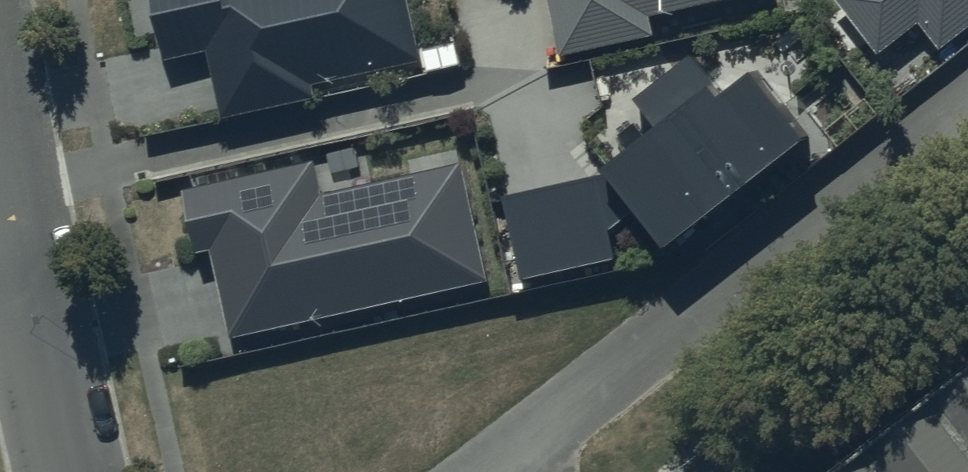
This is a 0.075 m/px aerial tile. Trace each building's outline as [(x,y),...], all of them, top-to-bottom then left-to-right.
[(163,58),(206,49),(221,118),(315,98),(312,86),(421,63),(407,0),(151,0),(163,58)] [(558,56),(653,35),(649,17),(721,0),(545,0),(558,56)] [(876,53),(915,23),(937,51),(967,28),(967,0),(835,0),(876,53)] [(596,173),(500,196),(518,282),(614,260),(607,231),(631,213),(660,252),(807,135),(755,68),(719,95),(688,56),(632,99),(655,127),(596,173)] [(312,160),(179,190),(193,253),(210,249),(231,340),(490,281),(462,160),(319,192),(312,160)] [(808,461),(816,471),(967,471),(967,336),(808,461)]
